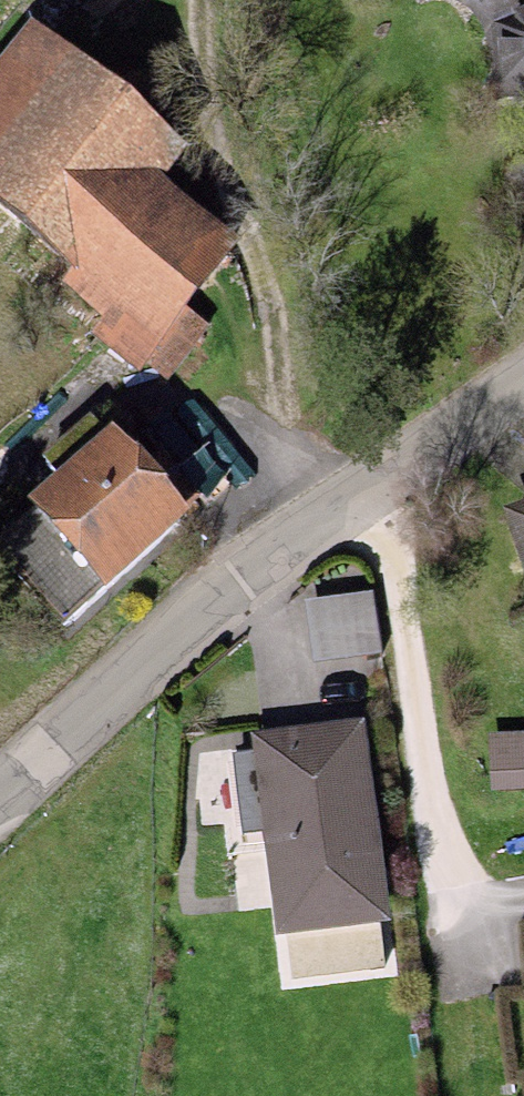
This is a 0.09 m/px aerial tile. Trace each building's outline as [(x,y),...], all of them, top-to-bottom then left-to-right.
[(460,25),(513,36),(523,30),(523,0),(442,0),(460,25)] [(513,36),(494,101),(523,106),(523,30),(513,36)] [(0,116),(0,223),(87,291),(68,315),(160,387),(251,271),(184,218),(202,194),(39,66),(0,116)] [(108,458),(4,567),(85,644),(189,535),(108,458)] [(514,535),(523,568),(523,532),(514,535)] [(381,593),(305,601),(313,669),(389,661),(381,593)] [(370,726),(259,738),(283,941),(393,929),(370,726)] [(496,737),(498,795),(523,794),(523,736),(496,737)]
